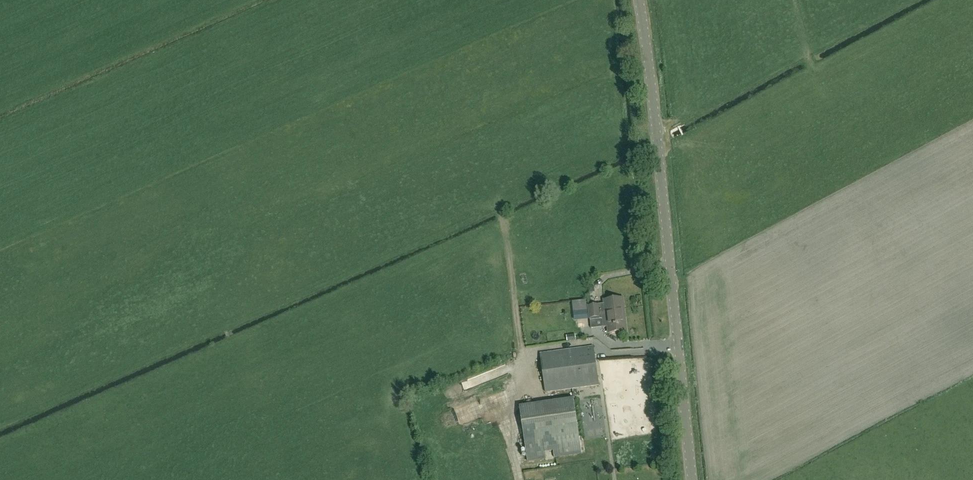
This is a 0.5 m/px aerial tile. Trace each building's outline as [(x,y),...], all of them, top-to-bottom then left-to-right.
[(602,327),(608,327),(609,334),(625,332),(623,317),(625,317),(623,298),(604,300),(605,304),(598,305),(588,306),(590,318),(599,317),(600,319),(602,319),(602,327)] [(587,299),(573,300),(574,311),(588,309),(587,299)] [(593,346),(561,351),(540,354),(546,393),(599,385),(593,346)] [(519,406),(527,461),(546,458),(545,452),(554,450),(555,457),(582,453),(574,399),(519,406)] [(481,403),(460,409),(464,422),(474,419),(472,412),(491,406),(490,401),(481,404),(481,403)]
